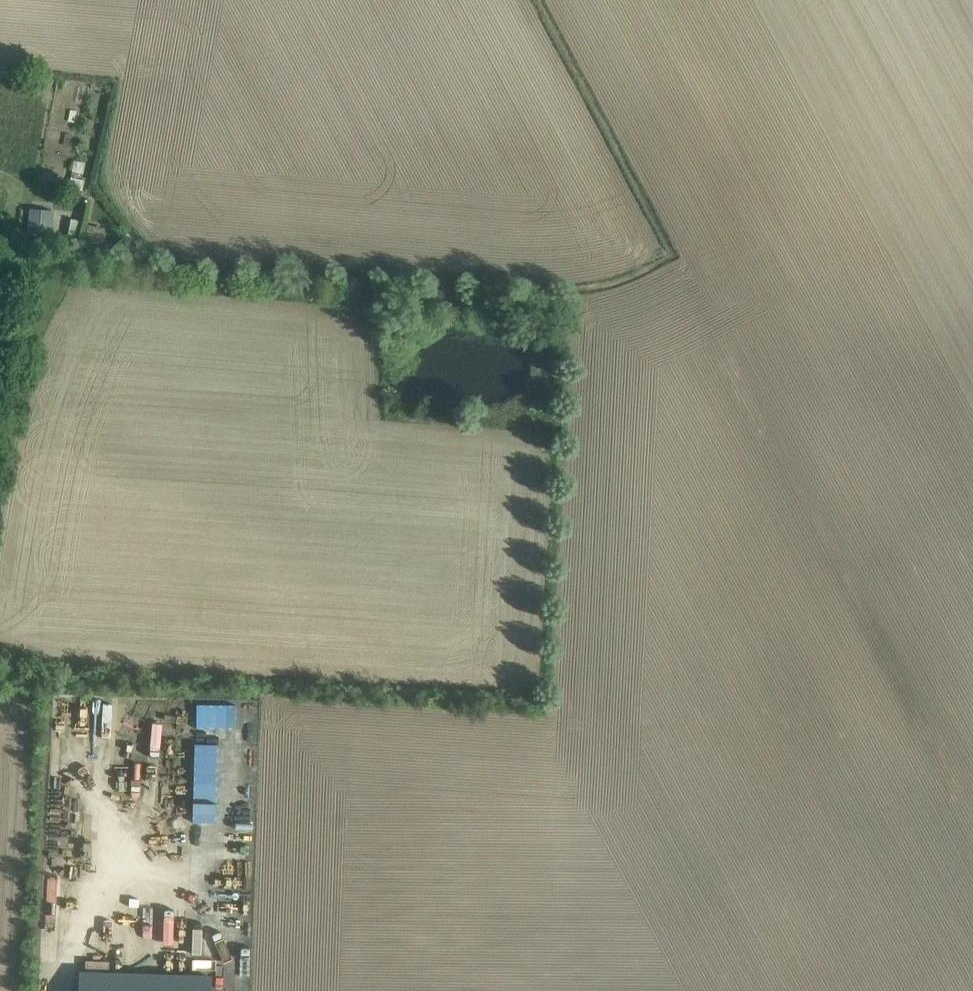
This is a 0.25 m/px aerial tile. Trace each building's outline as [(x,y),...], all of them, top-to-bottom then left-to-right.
[(32,208),(30,232),(49,234),(51,210),(32,208)] [(105,228),(87,225),(84,240),(102,243),(105,228)] [(212,976),(80,971),(79,990),(211,990),(212,976)]
